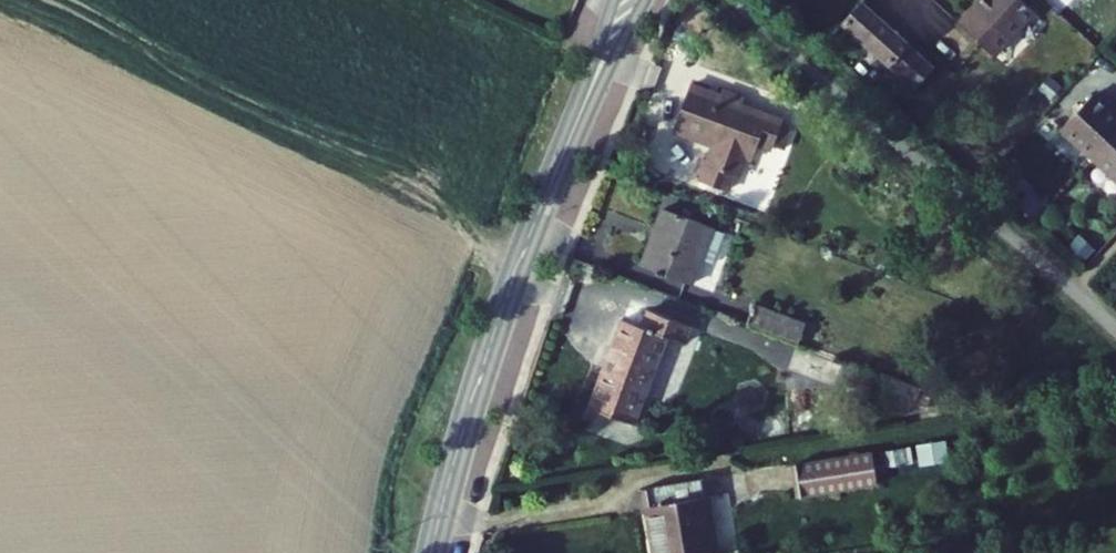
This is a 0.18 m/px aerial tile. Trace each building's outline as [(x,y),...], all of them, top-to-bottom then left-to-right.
[(934,80),(952,58),(884,0),(883,0),(865,22),(934,80)] [(1023,34),(1048,6),(1042,0),(992,0),(989,3),(1023,34)] [(1108,153),(1115,144),(1115,98),(1106,89),(1075,122),(1108,153)] [(737,110),(707,99),(690,144),(733,160),(728,175),(720,172),(714,187),(720,190),(718,195),(743,204),(749,188),(755,191),(763,171),(769,173),(775,157),(789,163),(790,160),(800,163),(808,144),(798,141),(800,136),(770,124),(769,128),(758,124),(762,114),(739,105),(737,110)] [(661,214),(640,272),(686,289),(694,268),(707,231),(661,214)] [(707,231),(694,268),(706,273),(720,235),(707,231)] [(749,304),(742,323),(795,343),(802,324),(749,304)] [(619,323),(602,368),(648,385),(665,340),(679,346),(686,328),(644,313),(638,330),(619,323)] [(602,368),(586,409),(633,427),(648,385),(602,368)] [(863,388),(861,402),(895,408),(898,398),(907,401),(912,385),(875,372),(869,389),(863,388)] [(942,466),(939,446),(915,449),(918,470),(942,466)] [(866,450),(790,463),(795,496),(872,483),(866,450)] [(644,552),(718,552),(705,477),(633,490),(644,552)]
